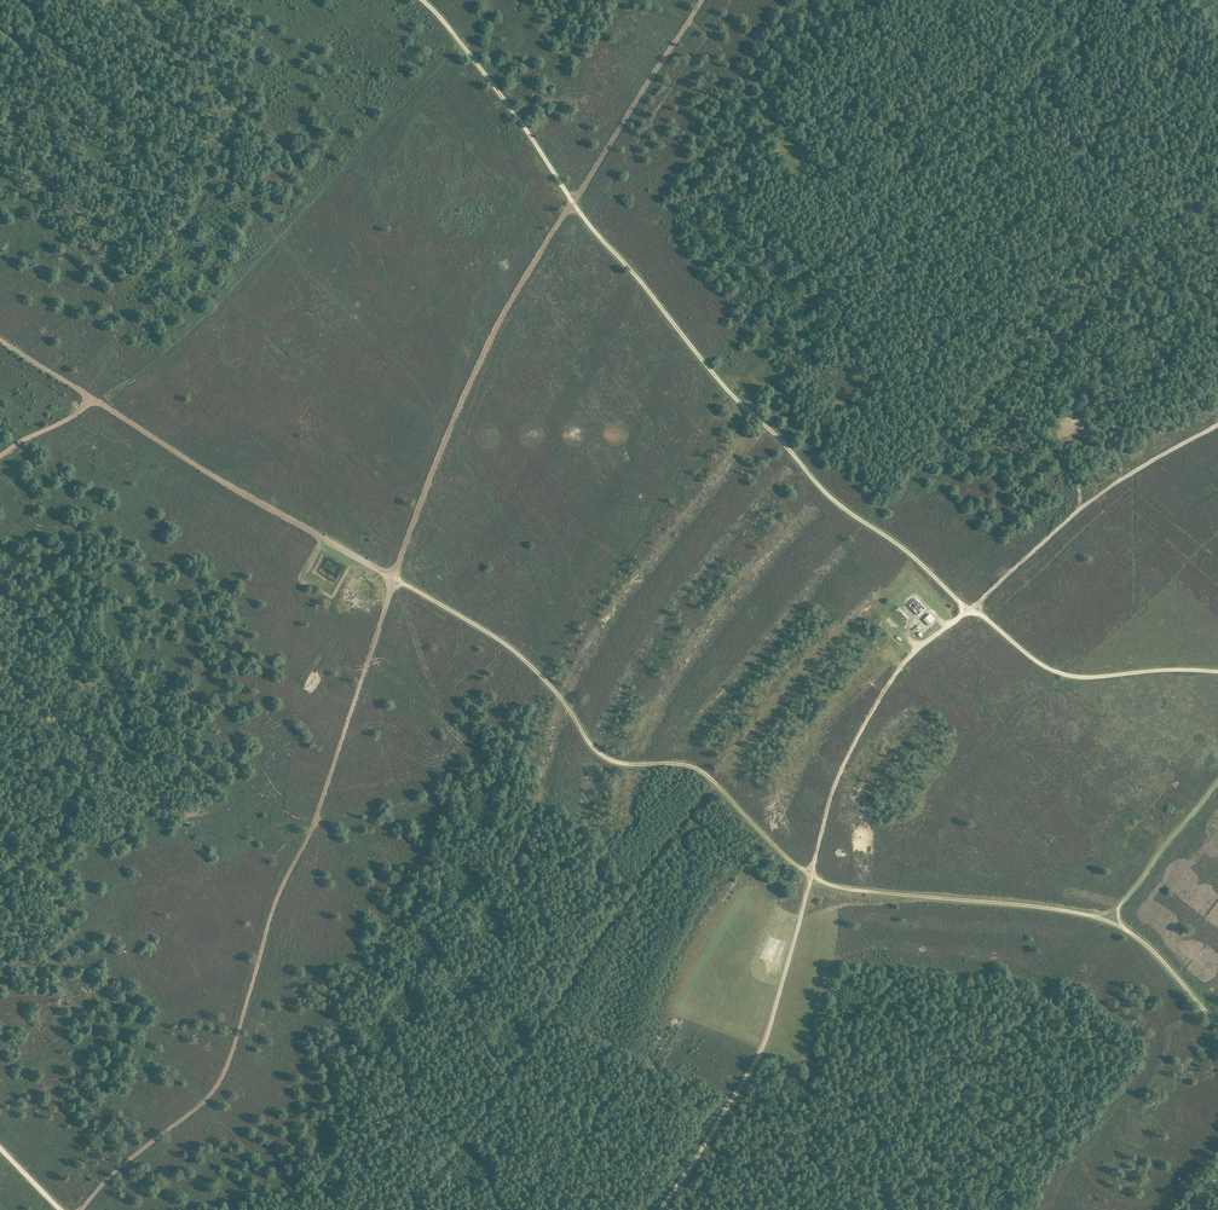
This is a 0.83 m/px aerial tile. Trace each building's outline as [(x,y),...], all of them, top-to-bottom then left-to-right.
[(918,614),(924,607),(914,598),(908,605),(918,614)] [(925,618),(930,624),(935,620),(930,614),(925,618)]
